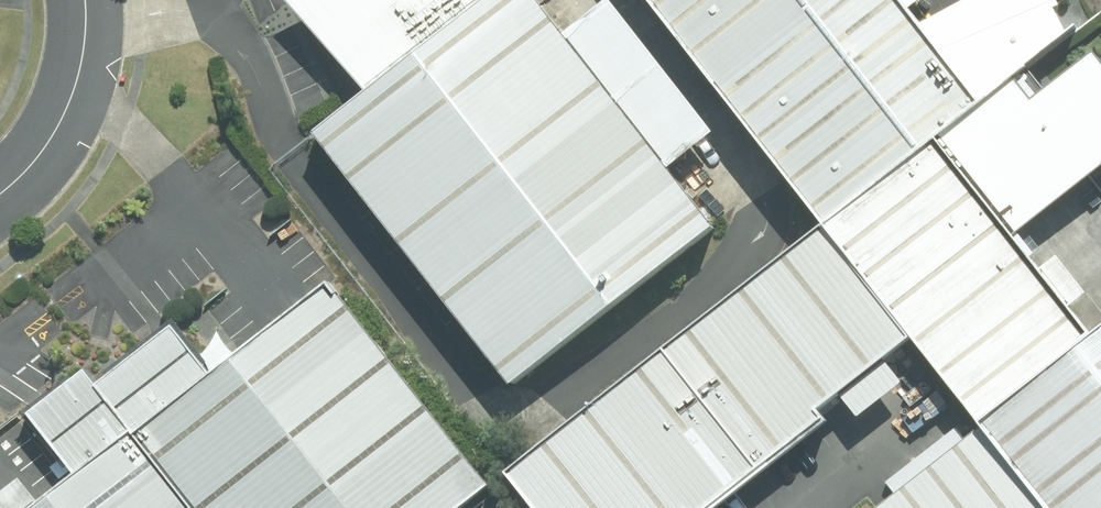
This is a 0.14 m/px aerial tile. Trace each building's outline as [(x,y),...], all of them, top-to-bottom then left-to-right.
[(318,31),(325,25),(307,3),(311,0),(290,0),(318,31)] [(307,3),(325,25),(318,31),(370,98),(321,135),(516,384),(718,227),(671,167),(646,136),(595,70),(567,34),(540,0),(311,0),(307,3)] [(567,34),(595,70),(646,136),(671,167),(708,138),(715,132),(612,0),(610,0),(602,6),(567,34)] [(904,0),(650,0),(828,230),(941,141),(983,108),(1025,76),(1072,36),(1058,9),(1063,6),(1060,0),(971,0),(923,25),(911,10),(904,0)] [(911,10),(922,0),(904,0),(911,10)] [(828,230),(914,339),(984,428),(1098,339),(1072,307),(1043,270),(1017,236),(1100,171),(1100,56),(1099,53),(1042,98),(1025,76),(983,108),(941,141),(828,230)] [(513,474),(540,507),(715,507),(829,420),(821,410),(843,393),(888,359),(914,339),(828,230),(513,474)] [(1060,256),(1043,270),(1072,307),(1090,293),(1060,256)] [(175,326),(164,335),(100,386),(136,432),(139,436),(196,507),(461,507),(490,485),(332,285),(216,377),(175,326)] [(1098,339),(984,428),(1047,507),(1100,507),(1100,337),(1098,339)] [(888,359),(843,393),(863,419),(907,385),(888,359)] [(139,436),(136,432),(100,386),(87,370),(43,405),(32,413),(81,475),(45,504),(40,507),(196,507),(139,436)] [(984,428),(881,507),(1047,507),(984,428)] [(45,504),(24,478),(0,496),(0,507),(40,507),(45,504)]
